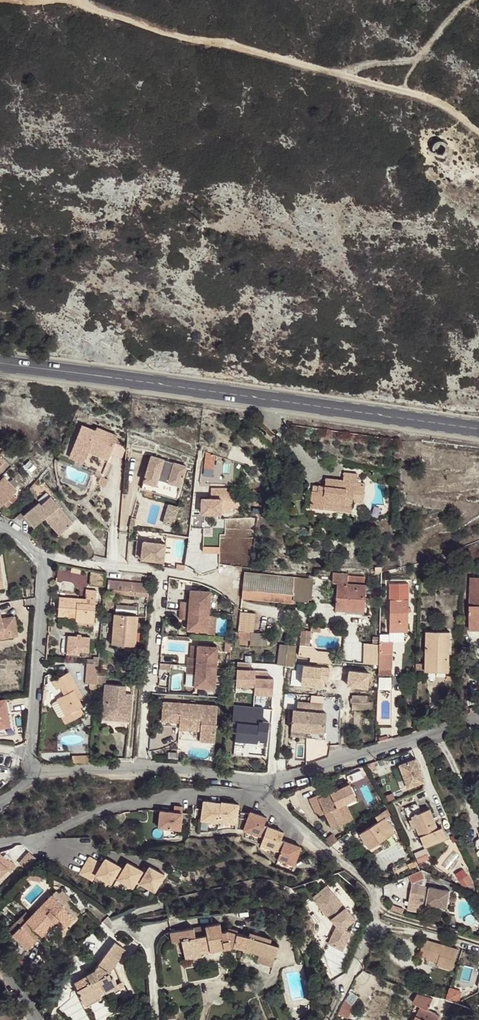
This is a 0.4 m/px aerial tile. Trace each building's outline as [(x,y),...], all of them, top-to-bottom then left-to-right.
[(444,143),(440,140),(436,141),(434,144),(433,148),(434,151),(435,153),(440,154),(444,152),(446,148),(444,143)] [(109,459),(118,436),(96,428),(95,431),(82,425),(69,456),(84,462),(88,451),(109,459)] [(0,454),(0,455),(13,467),(29,449),(26,448),(10,441),(0,454)] [(177,499),(187,466),(152,456),(142,489),(177,499)] [(312,491),(311,506),(351,511),(352,502),(353,492),(355,493),(357,482),(358,474),(344,473),(344,480),(326,478),(325,487),(318,486),(318,491),(312,491)] [(0,481),(0,499),(5,503),(13,494),(17,490),(4,477),(0,481)] [(353,492),(352,502),(362,503),(365,483),(357,482),(355,493),(353,492)] [(234,489),(217,489),(217,499),(234,499),(234,489)] [(13,494),(5,503),(7,505),(11,501),(12,502),(17,497),(13,494)] [(59,506),(51,496),(41,504),(39,502),(24,515),(35,527),(45,519),(47,516),(62,532),(74,522),(59,506)] [(234,499),(217,499),(194,498),(194,512),(231,512),(231,507),(238,507),(238,500),(234,500),(234,499)] [(168,503),(164,518),(175,521),(179,505),(168,503)] [(32,529),(35,527),(24,515),(22,517),(32,529)] [(59,535),(62,532),(47,516),(45,519),(59,535)] [(220,545),(220,535),(209,534),(208,544),(220,545)] [(141,559),(157,560),(157,558),(163,559),(165,544),(143,541),(141,559)] [(91,570),(90,578),(105,579),(106,573),(91,570)] [(245,573),(242,598),(293,603),(294,599),(308,601),(308,598),(311,599),(313,575),(309,575),(309,580),(245,573)] [(348,576),(348,574),(333,573),(332,582),(338,582),(336,609),(346,610),(347,607),(364,609),(365,584),(365,577),(348,576)] [(478,630),(478,577),(474,577),(474,585),(471,584),(471,598),(474,599),(474,605),(471,605),(470,630),(478,630)] [(89,585),(105,586),(105,579),(90,578),(89,585)] [(148,592),(149,584),(108,581),(107,592),(148,596),(148,592)] [(75,621),(94,623),(97,591),(89,590),(88,599),(88,603),(77,602),(78,598),(60,597),(58,615),(67,616),(68,615),(76,615),(76,618),(75,621)] [(181,601),(180,610),(209,612),(210,592),(190,590),(190,598),(189,602),(187,602),(181,601)] [(386,662),(386,668),(392,668),(393,641),(400,641),(400,632),(404,632),(407,632),(408,600),(390,600),(389,634),(380,634),(379,662),(386,662)] [(115,614),(112,643),(126,644),(134,645),(135,645),(137,616),(137,607),(116,606),(116,614),(115,614)] [(187,629),(207,631),(209,612),(180,610),(179,619),(188,619),(187,629)] [(9,631),(10,637),(18,635),(15,616),(4,618),(4,621),(0,621),(0,632),(9,631)] [(218,617),(217,629),(227,630),(228,618),(218,617)] [(310,645),(311,630),(301,630),(299,655),(311,656),(312,646),(310,645)] [(239,635),(239,639),(250,640),(251,632),(239,631),(239,635)] [(267,646),(268,633),(251,632),(250,645),(267,646)] [(450,664),(450,632),(427,632),(426,664),(450,664)] [(90,652),(91,637),(73,636),(72,641),(69,641),(68,653),(81,654),(81,651),(90,652)] [(293,667),(296,645),(288,645),(286,666),(285,677),(307,680),(309,669),(293,667)] [(188,665),(216,668),(218,647),(198,646),(197,658),(191,657),(188,657),(188,665)] [(99,664),(86,663),(86,671),(98,671),(99,664)] [(216,674),(216,668),(188,665),(187,674),(196,675),(195,687),(215,688),(215,681),(216,674)] [(270,694),(272,677),(254,676),(254,668),(235,667),(233,685),(253,686),(252,692),(270,694)] [(98,671),(86,671),(85,683),(89,684),(97,684),(98,671)] [(69,672),(52,681),(56,689),(60,688),(64,695),(57,699),(58,700),(53,702),(51,704),(58,717),(61,717),(65,724),(84,714),(80,707),(82,706),(75,693),(79,691),(69,672)] [(392,688),(392,676),(380,676),(380,688),(392,688)] [(129,722),(132,694),(125,694),(126,686),(105,684),(102,719),(129,722)] [(353,711),(367,711),(368,704),(370,703),(370,697),(368,697),(353,696),(353,711)] [(10,728),(8,698),(0,699),(0,728),(10,728)] [(215,741),(217,705),(164,701),(162,720),(180,721),(179,724),(201,726),(201,729),(200,740),(215,741)] [(323,712),(323,703),(298,702),(297,710),(294,709),(292,729),(325,732),(327,712),(323,712)] [(235,703),(231,739),(265,742),(267,721),(262,720),(264,706),(235,703)] [(424,781),(417,760),(412,762),(411,760),(400,764),(408,787),(424,781)] [(357,798),(350,783),(330,792),(319,798),(317,795),(309,799),(317,816),(325,813),(332,829),(346,823),(338,807),(357,798)] [(319,798),(330,792),(329,789),(317,795),(319,798)] [(338,807),(346,823),(350,821),(344,810),(359,802),(357,798),(338,807)] [(218,821),(221,802),(203,800),(202,809),(195,808),(194,819),(218,822),(218,821)] [(218,821),(236,824),(238,804),(221,801),(221,802),(218,821)] [(180,826),(183,803),(174,802),(174,808),(160,807),(158,824),(180,826)] [(424,847),(446,838),(442,827),(437,829),(429,809),(421,812),(417,803),(404,809),(408,821),(410,820),(413,819),(416,827),(424,847)] [(379,822),(359,834),(369,849),(369,848),(378,843),(395,832),(386,818),(391,814),(387,809),(375,816),(379,822)] [(294,866),(301,846),(281,839),(284,832),(264,825),(267,817),(250,811),(249,813),(240,812),(238,829),(243,830),(263,837),(260,845),(280,852),(277,860),(294,866)] [(331,846),(337,841),(332,834),(324,840),(331,846)] [(380,845),(378,843),(369,848),(371,851),(380,845)] [(0,854),(0,872),(3,874),(6,870),(9,873),(16,866),(8,858),(6,860),(3,856),(0,854)] [(116,874),(120,867),(105,858),(102,864),(89,857),(79,875),(92,882),(95,876),(111,884),(115,877),(113,875),(114,873),(116,874)] [(133,888),(142,871),(127,862),(123,869),(125,870),(124,873),(122,872),(117,879),(133,888)] [(155,892),(164,874),(149,866),(145,873),(147,874),(146,877),(144,875),(139,883),(155,892)] [(422,870),(409,875),(413,884),(410,901),(427,904),(447,908),(450,891),(425,886),(426,881),(422,870)] [(41,874),(31,872),(25,878),(40,881),(41,874)] [(472,883),(467,876),(459,881),(464,888),(472,883)] [(349,922),(355,917),(327,885),(320,890),(323,893),(315,900),(331,919),(332,918),(337,924),(337,925),(329,943),(342,949),(351,931),(346,928),(349,922)] [(13,934),(28,949),(55,921),(59,917),(67,925),(79,913),(62,896),(59,893),(56,890),(13,934)] [(320,890),(312,897),(315,900),(323,893),(320,890)] [(426,911),(427,904),(410,901),(408,908),(426,911)] [(63,929),(67,925),(59,917),(55,921),(63,929)] [(231,945),(233,945),(244,948),(244,950),(249,952),(249,950),(259,953),(275,957),(278,945),(270,942),(271,938),(250,932),(249,936),(237,933),(238,930),(228,927),(227,930),(222,931),(220,922),(170,932),(172,942),(182,940),(185,955),(201,952),(231,947),(231,945)] [(459,949),(424,939),(420,954),(426,957),(439,960),(438,963),(437,965),(453,970),(459,949)] [(111,976),(109,972),(126,949),(116,941),(96,968),(94,965),(81,971),(85,979),(75,984),(84,1001),(99,994),(113,987),(118,985),(117,984),(113,976),(111,976)] [(259,953),(257,962),(272,966),(275,957),(259,953)] [(122,981),(117,984),(118,985),(113,987),(115,991),(124,986),(122,981)] [(450,988),(448,997),(461,998),(462,990),(450,988)] [(273,1017),(264,993),(251,998),(259,1019),(264,1019),(273,1017)] [(101,999),(99,994),(84,1001),(86,1006),(101,999)] [(439,1017),(427,1010),(432,999),(419,995),(417,994),(413,1004),(421,1008),(415,1019),(437,1019),(439,1017)]
